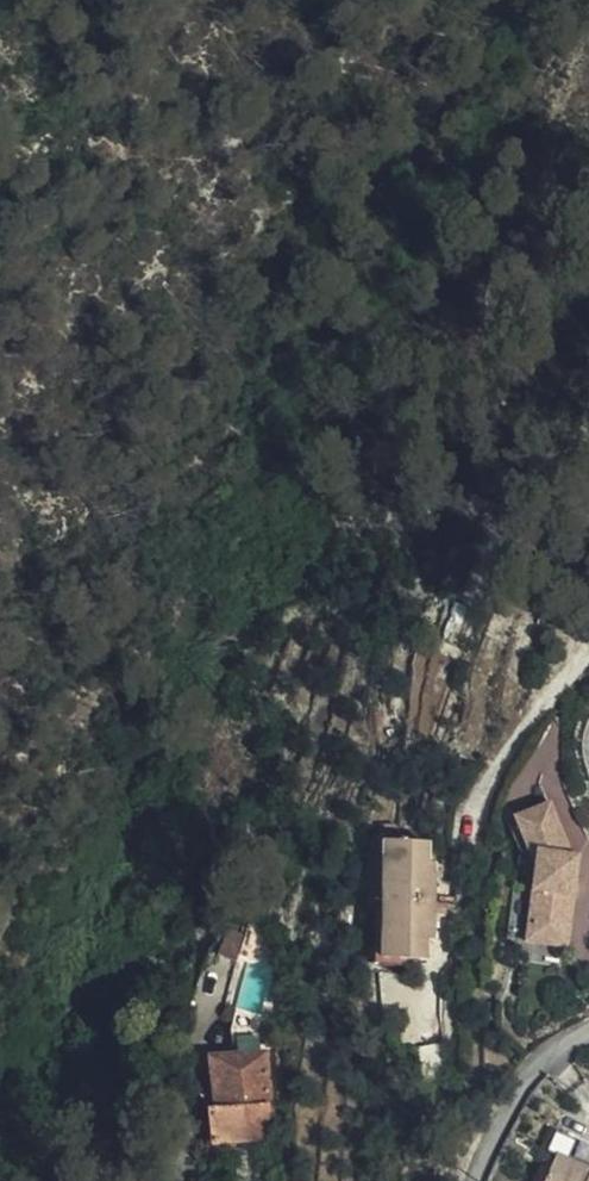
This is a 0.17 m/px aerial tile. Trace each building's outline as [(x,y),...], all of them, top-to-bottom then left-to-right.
[(531,959),(573,964),(583,889),(577,888),(554,835),(521,850),(534,882),(540,880),(542,885),(539,897),(531,959)] [(416,867),(381,868),(379,913),(390,917),(374,961),(375,986),(418,985),(418,964),(424,964),(423,888),(416,888),(416,867)] [(379,913),(381,868),(372,869),(374,961),(390,917),(379,913)] [(540,880),(534,882),(539,897),(542,885),(540,880)] [(240,1090),(217,1092),(221,1145),(215,1146),(218,1178),(277,1173),(274,1143),(278,1142),(273,1088),(265,1088),(263,1062),(238,1065),(240,1090)] [(275,1081),(285,1082),(285,1062),(275,1062),(275,1081)]
